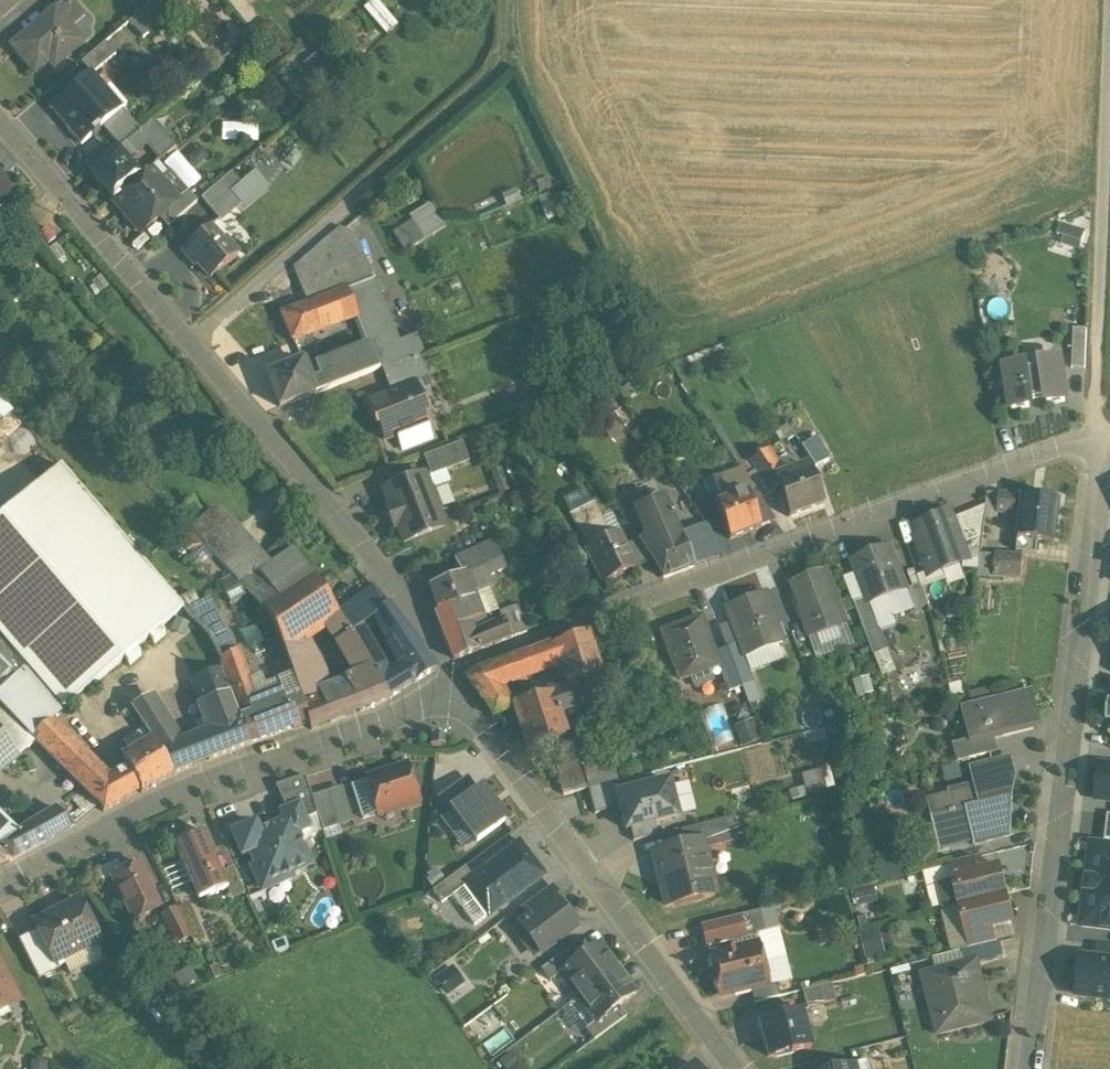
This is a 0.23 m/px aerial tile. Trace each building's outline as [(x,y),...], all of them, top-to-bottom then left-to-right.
[(21,1),(20,0),(0,0),(0,19),(21,1)] [(144,32),(176,10),(170,0),(158,0),(133,17),(144,32)] [(85,42),(56,9),(11,47),(34,74),(48,62),(53,69),(85,42)] [(105,43),(81,63),(90,74),(91,75),(115,55),(105,43)] [(91,75),(90,74),(49,109),(80,146),(91,137),(92,138),(98,133),(97,131),(101,128),(122,111),(91,75)] [(122,111),(101,128),(118,148),(138,131),(122,111)] [(152,120),(116,151),(139,177),(149,169),(175,147),(152,120)] [(139,177),(116,151),(90,173),(113,200),(139,177)] [(139,177),(113,200),(141,233),(158,218),(177,202),(176,201),(149,169),(139,177)] [(239,184),(229,193),(239,204),(264,183),(254,171),(239,184)] [(230,173),(200,199),(209,210),(229,193),(239,184),(230,173)] [(187,191),(176,201),(177,202),(158,218),(167,228),(197,202),(187,191)] [(229,193),(209,210),(219,222),(239,204),(229,193)] [(430,238),(450,225),(434,201),(414,214),(430,238)] [(418,220),(397,230),(406,250),(428,240),(418,220)] [(1056,245),(1080,252),(1086,233),(1063,226),(1056,245)] [(354,235),(338,228),(294,267),(309,305),(346,290),(347,292),(372,282),(354,235)] [(220,243),(208,230),(184,250),(209,280),(237,256),(223,240),(220,243)] [(294,267),(270,288),(280,315),(309,305),(294,267)] [(400,352),(372,282),(347,292),(357,317),(356,317),(369,349),(378,370),(403,361),(400,352)] [(309,305),(280,315),(291,342),(356,317),(357,317),(347,292),(346,290),(309,305)] [(1076,329),(1073,373),(1085,373),(1088,330),(1076,329)] [(418,344),(400,352),(403,361),(422,354),(418,344)] [(369,349),(315,369),(320,382),(324,391),(378,370),(369,349)] [(419,356),(381,371),(390,394),(392,393),(393,395),(416,386),(415,384),(428,379),(419,356)] [(1026,366),(1005,369),(1011,411),(1032,408),(1032,402),(1045,400),(1046,406),(1068,403),(1062,360),(1040,363),(1041,370),(1027,372),(1026,366)] [(300,362),(266,376),(278,409),(313,395),(310,386),(300,362)] [(320,382),(310,386),(313,395),(324,391),(320,382)] [(393,395),(365,406),(373,425),(375,424),(382,442),(426,425),(427,424),(420,404),(422,403),(416,386),(393,395)] [(18,413),(4,393),(0,396),(0,426),(18,413)] [(198,400),(186,412),(194,422),(207,409),(198,400)] [(426,425),(394,437),(400,452),(432,440),(426,425)] [(814,438),(800,447),(814,468),(828,461),(814,438)] [(460,444),(423,459),(431,477),(468,463),(460,444)] [(783,479),(766,451),(751,461),(757,470),(772,493),(778,489),(775,482),(783,479)] [(0,518),(0,638),(63,711),(182,609),(60,467),(0,518)] [(783,479),(775,482),(778,489),(789,518),(823,505),(810,469),(783,479)] [(772,493),(757,470),(746,478),(754,490),(761,500),(772,493)] [(719,477),(703,483),(712,507),(716,505),(715,504),(727,500),(724,490),(719,477)] [(423,478),(383,493),(389,509),(387,510),(394,529),(397,528),(403,544),(443,529),(437,514),(440,512),(432,491),(429,493),(423,478)] [(761,500),(754,490),(747,493),(759,527),(776,521),(761,500)] [(727,500),(715,504),(716,505),(728,540),(759,528),(759,527),(747,493),(727,500)] [(1000,495),(987,494),(986,507),(985,517),(998,518),(998,513),(1000,495)] [(1018,497),(1000,495),(998,513),(1016,515),(1018,497)] [(667,501),(660,498),(641,506),(639,513),(651,533),(667,560),(671,558),(687,551),(680,534),(679,532),(674,534),(669,521),(672,514),(667,501)] [(1060,502),(1024,498),(1019,539),(1038,541),(1055,543),(1060,502)] [(610,538),(593,505),(569,517),(585,550),(610,538)] [(986,507),(959,518),(968,543),(982,538),(985,517),(986,507)] [(256,570),(207,514),(190,530),(237,583),(256,570)] [(950,517),(918,529),(922,540),(917,542),(922,557),(928,555),(934,571),(966,559),(950,517)] [(705,525),(680,534),(687,551),(693,567),(718,558),(705,525)] [(651,533),(637,541),(646,555),(647,555),(650,561),(662,579),(678,573),(671,558),(667,560),(651,533)] [(624,547),(617,534),(610,538),(585,550),(603,585),(635,570),(635,569),(624,547)] [(295,553),(284,539),(267,552),(278,565),(295,553)] [(1038,541),(1019,539),(1017,552),(1036,555),(1038,541)] [(637,541),(624,547),(635,569),(650,561),(647,555),(646,555),(637,541)] [(493,545),(481,551),(492,575),(505,569),(493,545)] [(891,548),(852,562),(867,600),(869,606),(870,605),(907,591),(891,548)] [(475,551),(454,560),(461,575),(483,567),(475,551)] [(687,551),(671,558),(678,573),(693,567),(687,551)] [(278,565),(256,570),(237,583),(262,610),(264,609),(264,608),(312,575),(295,553),(278,565)] [(995,556),(980,555),(978,576),(993,577),(995,556)] [(1023,557),(995,556),(993,577),(1021,578),(1023,557)] [(461,575),(429,587),(439,611),(435,613),(434,614),(453,661),(477,651),(470,634),(467,624),(485,617),(475,591),(490,585),(483,567),(461,575)] [(828,571),(789,585),(809,639),(848,625),(828,571)] [(312,575),(264,608),(264,609),(272,626),(277,636),(284,650),(304,637),(322,625),(338,614),(312,575)] [(373,589),(338,614),(351,633),(361,626),(375,614),(387,605),(373,589)] [(782,642),(764,595),(725,610),(738,645),(743,657),(782,642)] [(867,600),(855,604),(866,635),(879,630),(871,609),(870,605),(869,606),(867,600)] [(408,631),(387,605),(375,614),(390,643),(408,631)] [(517,606),(499,613),(503,623),(504,622),(510,638),(526,631),(517,606)] [(244,671),(237,655),(215,610),(191,621),(207,637),(221,663),(237,707),(254,700),(250,689),(246,676),(244,671)] [(351,633),(338,614),(322,625),(335,643),(351,633)] [(700,619),(661,633),(679,681),(718,666),(713,654),(700,619)] [(503,623),(489,628),(488,627),(470,634),(477,651),(510,638),(504,622),(503,623)] [(361,626),(351,633),(371,667),(370,668),(389,698),(401,691),(391,675),(361,626)] [(418,644),(408,631),(390,643),(402,663),(405,668),(391,675),(401,691),(433,671),(434,669),(418,644)] [(354,676),(345,680),(348,688),(329,696),(331,701),(336,698),(344,717),(360,711),(389,698),(370,668),(371,667),(351,633),(335,643),(354,676)] [(588,633),(476,673),(490,689),(505,684),(559,666),(566,692),(572,711),(608,700),(588,633)] [(284,650),(283,651),(291,669),(290,670),(298,697),(300,701),(307,722),(310,730),(344,717),(336,698),(331,701),(329,696),(327,692),(329,691),(320,668),(304,637),(284,650)] [(0,690),(0,708),(30,739),(31,738),(50,722),(63,711),(0,638),(0,641),(25,667),(0,690)] [(25,667),(0,641),(0,690),(25,667)] [(738,645),(726,649),(740,688),(753,684),(743,657),(738,645)] [(740,688),(726,649),(713,654),(718,666),(728,693),(740,688)] [(219,669),(198,678),(194,685),(211,731),(209,732),(209,734),(200,737),(200,738),(209,760),(249,744),(241,724),(240,722),(238,723),(219,669)] [(490,689),(476,673),(466,679),(479,697),(490,689)] [(261,684),(250,689),(254,700),(265,695),(261,684)] [(505,684),(490,689),(479,697),(493,716),(513,709),(513,708),(505,684)] [(1001,696),(998,686),(976,692),(979,702),(1001,696)] [(254,700),(237,707),(243,723),(241,724),(249,744),(268,737),(307,722),(300,701),(298,697),(283,702),(279,690),(265,695),(254,700)] [(566,692),(513,708),(513,709),(526,748),(565,736),(558,715),(572,711),(566,692)] [(1032,692),(972,707),(977,729),(968,731),(971,743),(972,745),(987,741),(1033,730),(1030,718),(1038,716),(1032,692)] [(200,738),(180,746),(148,697),(142,700),(130,707),(134,713),(143,728),(152,741),(162,755),(172,774),(209,760),(200,738)] [(0,708),(0,737),(17,757),(35,742),(31,738),(30,739),(0,708)] [(107,779),(50,722),(31,738),(35,742),(104,810),(140,790),(127,768),(107,779)] [(143,728),(136,732),(144,745),(151,742),(152,741),(143,728)] [(445,735),(431,735),(431,747),(445,748),(445,735)] [(0,737),(0,771),(17,757),(0,737)] [(987,741),(972,745),(971,743),(955,747),(958,762),(991,754),(987,741)] [(144,745),(122,758),(127,768),(140,790),(141,792),(172,774),(151,742),(144,745)] [(610,755),(581,762),(587,789),(613,783),(617,782),(610,755)] [(1010,760),(978,768),(983,786),(1008,780),(1009,782),(1015,780),(1010,760)] [(581,762),(556,768),(563,796),(587,789),(581,762)] [(1100,765),(1096,800),(1109,802),(1109,766),(1100,765)] [(406,767),(367,780),(378,814),(417,802),(406,767)] [(831,767),(807,772),(811,792),(836,786),(831,767)] [(304,777),(275,786),(286,811),(312,800),(311,798),(304,777)] [(378,814),(367,780),(351,785),(362,819),(378,814)] [(463,780),(439,798),(449,811),(451,809),(451,808),(472,793),(463,780)] [(983,786),(950,795),(951,799),(928,805),(938,848),(972,839),(974,844),(1009,835),(1001,803),(1013,800),(1009,782),(1008,780),(983,786)] [(613,783),(587,789),(594,814),(619,808),(616,796),(618,795),(613,783)] [(654,823),(677,818),(668,783),(618,795),(616,796),(619,808),(625,831),(630,829),(654,823)] [(342,788),(327,792),(338,827),(353,822),(342,788)] [(472,793),(451,808),(451,809),(476,842),(504,822),(478,788),(472,793)] [(327,792),(311,798),(312,800),(317,815),(322,832),(338,827),(327,792)] [(286,811),(282,813),(285,821),(290,819),(296,832),(307,828),(304,820),(317,815),(312,800),(286,811)] [(11,860),(72,826),(55,810),(13,836),(0,823),(0,848),(11,860)] [(731,818),(680,831),(683,846),(701,842),(703,849),(737,841),(731,818)] [(285,821),(257,833),(263,846),(250,852),(264,885),(283,877),(284,880),(292,877),(291,873),(310,865),(296,832),(290,819),(285,821)] [(654,823),(630,829),(633,842),(658,836),(654,823)] [(254,825),(233,834),(242,855),(250,852),(263,846),(257,833),(254,825)] [(203,831),(191,837),(191,838),(175,845),(191,883),(199,880),(206,896),(214,893),(215,894),(227,889),(208,845),(203,831)] [(221,840),(208,845),(227,889),(232,900),(244,895),(221,840)] [(683,846),(653,853),(666,906),(714,894),(703,849),(701,842),(683,846)] [(542,876),(518,844),(472,878),(465,884),(466,886),(488,915),(542,876)] [(1091,845),(1081,927),(1109,931),(1109,847),(1103,846),(1091,845)] [(11,860),(0,849),(0,866),(11,860)] [(975,858),(950,864),(954,878),(979,872),(975,858)] [(138,865),(110,879),(132,922),(160,908),(138,865)] [(464,867),(432,891),(441,903),(452,896),(466,886),(465,884),(472,878),(464,867)] [(979,872),(954,878),(960,906),(1005,895),(998,867),(979,872)] [(550,887),(522,908),(530,918),(558,898),(550,887)] [(1005,895),(960,906),(967,934),(992,928),(1012,923),(1005,895)] [(530,918),(514,930),(522,942),(532,944),(540,955),(575,928),(560,908),(563,905),(558,898),(530,918)] [(79,901),(34,923),(38,930),(54,962),(61,958),(98,939),(79,901)] [(176,910),(161,917),(174,945),(190,937),(176,910)] [(739,916),(701,926),(706,947),(745,938),(739,916)] [(884,928),(865,934),(871,956),(890,950),(884,928)] [(992,928),(967,934),(971,949),(996,942),(992,928)] [(54,962),(38,930),(18,940),(37,978),(64,964),(61,958),(54,962)] [(757,944),(709,956),(719,996),(732,993),(733,995),(750,990),(750,988),(767,984),(757,944)] [(580,958),(560,973),(561,973),(578,997),(616,969),(598,945),(580,958)] [(572,947),(541,970),(549,982),(561,973),(560,973),(580,958),(572,947)] [(0,954),(0,990),(2,993),(16,986),(0,954)] [(1081,958),(1077,996),(1109,999),(1109,962),(1081,958)] [(977,961),(922,975),(937,1036),(992,1022),(977,961)] [(453,991),(468,979),(458,966),(442,978),(453,991)] [(616,969),(578,997),(596,1021),(597,1022),(617,1007),(635,994),(616,969)] [(776,984),(750,991),(754,1003),(779,997),(776,984)] [(830,984),(802,991),(806,1008),(834,1002),(830,984)] [(16,986),(2,993),(8,1007),(23,999),(16,986)] [(8,1007),(2,993),(0,990),(0,1011),(8,1007)] [(617,1007),(597,1022),(596,1021),(585,1030),(593,1041),(625,1018),(617,1007)] [(800,1011),(758,1022),(767,1057),(790,1052),(790,1054),(810,1049),(800,1011)] [(509,1068),(530,1068),(516,1051),(503,1061),(509,1068)]
